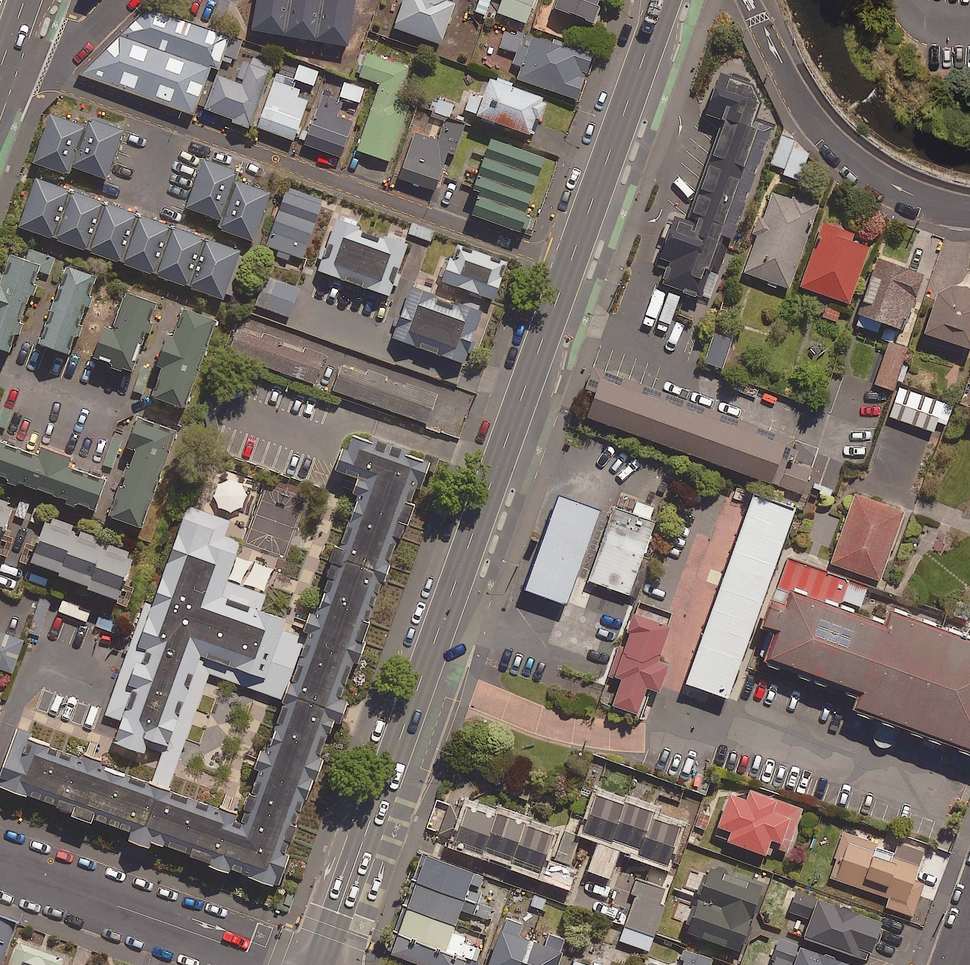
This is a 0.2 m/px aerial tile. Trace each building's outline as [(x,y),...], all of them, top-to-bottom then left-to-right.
[(292,0),(256,0),(250,32),(285,38),(292,0)] [(318,0),(292,0),(285,38),(311,43),(318,0)] [(311,43),(345,49),(353,0),(318,0),(311,43)] [(439,0),(403,0),(392,29),(437,46),(453,5),(439,0)] [(490,0),(475,0),(470,12),(483,17),(490,0)] [(495,13),(524,25),(534,0),(500,0),(495,13)] [(551,9),(590,25),(600,0),(555,0),(551,9)] [(137,11),(77,77),(191,117),(208,69),(216,72),(221,58),(234,62),(241,42),(171,17),(169,22),(137,11)] [(544,44),(506,31),(500,49),(517,55),(509,78),(575,101),(590,56),(546,40),(544,44)] [(273,65),(245,54),(233,84),(216,77),(202,110),(247,129),(273,65)] [(417,73),(366,56),(359,78),(378,85),(356,152),(388,163),(417,73)] [(316,72),(297,66),(292,81),(312,87),(316,72)] [(690,222),(678,218),(661,261),(672,265),(664,285),(703,300),(713,274),(720,277),(732,242),(736,243),(773,135),(756,129),(764,105),(756,87),(723,74),(708,118),(728,125),(690,222)] [(295,83),(278,75),(255,128),(290,142),(307,103),(294,97),(297,91),(293,89),(295,83)] [(545,101),(487,81),(481,98),(470,94),(463,115),(531,140),(545,101)] [(362,89),(343,84),(339,99),(358,104),(362,89)] [(341,104),(321,96),(303,146),(338,159),(351,124),(335,118),(341,104)] [(452,106),(432,99),(428,112),(447,119),(452,106)] [(75,167),(89,126),(54,114),(37,163),(72,176),(75,167)] [(89,126),(75,167),(110,180),(127,131),(92,119),(89,126)] [(463,127),(445,120),(436,143),(412,134),(395,179),(432,193),(446,154),(452,156),(463,127)] [(787,170),(794,149),(796,142),(780,136),(770,165),(787,170)] [(542,157),(489,137),(462,210),(522,232),(529,213),(522,210),(542,157)] [(787,170),(784,176),(798,181),(808,154),(794,149),(787,170)] [(236,181),(239,173),(206,161),(189,208),(222,220),(236,181)] [(57,240),(74,193),(39,180),(22,227),(57,240)] [(256,242),(273,194),(236,181),(222,220),(219,228),(256,242)] [(325,202),(290,188),(268,246),(303,259),(325,202)] [(816,208),(772,192),(742,275),(787,290),(816,208)] [(74,193),(57,240),(89,251),(106,204),(74,193)] [(106,204),(89,251),(124,263),(140,216),(106,204)] [(140,216),(124,263),(158,275),(175,228),(140,216)] [(405,248),(334,223),(316,274),(387,299),(405,248)] [(851,236),(822,225),(798,288),(847,306),(868,250),(849,243),(851,236)] [(175,228),(158,275),(189,287),(209,241),(175,228)] [(209,241),(189,287),(226,300),(243,253),(209,241)] [(504,265),(460,249),(455,262),(446,259),(438,283),(491,302),(504,265)] [(44,265),(12,255),(3,282),(0,281),(0,348),(16,353),(44,265)] [(921,278),(878,261),(853,326),(875,334),(878,325),(900,333),(921,278)] [(100,275),(68,265),(42,344),(74,355),(100,275)] [(963,354),(969,356),(969,353),(969,275),(967,274),(961,291),(949,287),(937,293),(921,339),(926,341),(924,346),(962,359),(963,354)] [(301,290),(267,277),(257,306),(290,318),(301,290)] [(95,360),(137,373),(161,301),(128,290),(116,328),(106,325),(95,360)] [(457,308),(407,290),(388,340),(461,366),(482,309),(459,301),(457,308)] [(191,409),(220,320),(186,309),(177,336),(171,334),(160,367),(165,369),(156,398),(191,409)] [(325,360),(239,331),(231,355),(317,384),(325,360)] [(732,338),(714,333),(702,369),(721,375),(732,338)] [(906,351),(887,344),(873,385),(892,392),(906,351)] [(439,399),(346,366),(337,391),(429,424),(439,399)] [(799,441),(596,370),(589,391),(599,395),(590,419),(805,496),(815,470),(792,462),(799,441)] [(888,418),(933,434),(935,426),(942,429),(950,407),(899,389),(888,418)] [(178,430),(143,419),(111,517),(146,529),(178,430)] [(17,728),(0,775),(0,793),(279,895),(437,464),(353,433),(339,473),(363,482),(305,641),(283,700),(243,814),(171,789),(154,783),(31,738),(33,734),(17,728)] [(4,443),(0,453),(0,475),(99,512),(110,482),(71,468),(74,459),(37,445),(33,454),(4,443)] [(220,486),(215,497),(219,508),(224,511),(232,513),(243,509),(247,502),(248,497),(246,489),(243,485),(232,481),(227,482),(220,486)] [(880,579),(905,509),(853,490),(827,560),(880,579)] [(785,556),(802,509),(756,493),(686,689),(731,706),(759,629),(785,556)] [(17,505),(14,515),(28,520),(34,502),(20,498),(17,505)] [(598,514),(556,499),(522,593),(564,608),(598,514)] [(2,551),(14,515),(17,505),(0,500),(0,551),(2,551)] [(226,537),(231,522),(189,508),(154,608),(145,605),(107,717),(122,722),(114,745),(147,756),(149,750),(163,755),(154,783),(171,789),(210,675),(283,700),(305,641),(282,633),(285,623),(259,614),(265,597),(228,584),(242,542),(226,537)] [(658,523),(616,509),(590,583),(631,598),(658,523)] [(74,527),(51,519),(37,564),(65,573),(63,576),(93,586),(92,590),(124,601),(139,556),(100,543),(101,540),(73,531),(74,527)] [(855,711),(969,753),(969,642),(888,613),(884,626),(859,617),(870,586),(785,556),(759,629),(777,636),(767,664),(859,698),(855,711)] [(50,603),(40,599),(29,631),(39,635),(50,603)] [(656,664),(667,630),(631,618),(609,678),(619,681),(610,709),(635,717),(644,691),(657,695),(666,668),(656,664)] [(14,674),(26,642),(0,632),(0,669),(14,674)] [(753,879),(782,798),(718,776),(689,856),(753,879)] [(589,831),(675,861),(693,811),(606,781),(589,831)] [(540,879),(560,827),(470,792),(450,843),(540,879)] [(880,884),(896,841),(832,817),(816,860),(880,884)] [(623,861),(594,850),(573,906),(625,925),(618,942),(646,953),(669,893),(618,874),(623,861)] [(402,915),(451,932),(457,914),(488,925),(493,910),(477,904),(480,894),(476,893),(480,881),(420,860),(402,915)] [(882,892),(815,866),(800,906),(868,931),(882,892)] [(759,891),(707,872),(685,936),(737,954),(759,891)] [(402,915),(386,959),(403,964),(462,964),(463,961),(474,964),(482,942),(451,932),(402,915)] [(0,919),(0,964),(10,964),(24,927),(0,919)] [(529,945),(515,940),(521,925),(505,919),(487,964),(521,964),(529,945)] [(521,964),(556,964),(566,941),(548,934),(542,950),(529,945),(521,964)] [(780,940),(771,964),(848,964),(780,940)] [(69,962),(22,945),(15,964),(68,964),(69,962)] [(684,953),(680,964),(707,964),(708,961),(684,953)]
